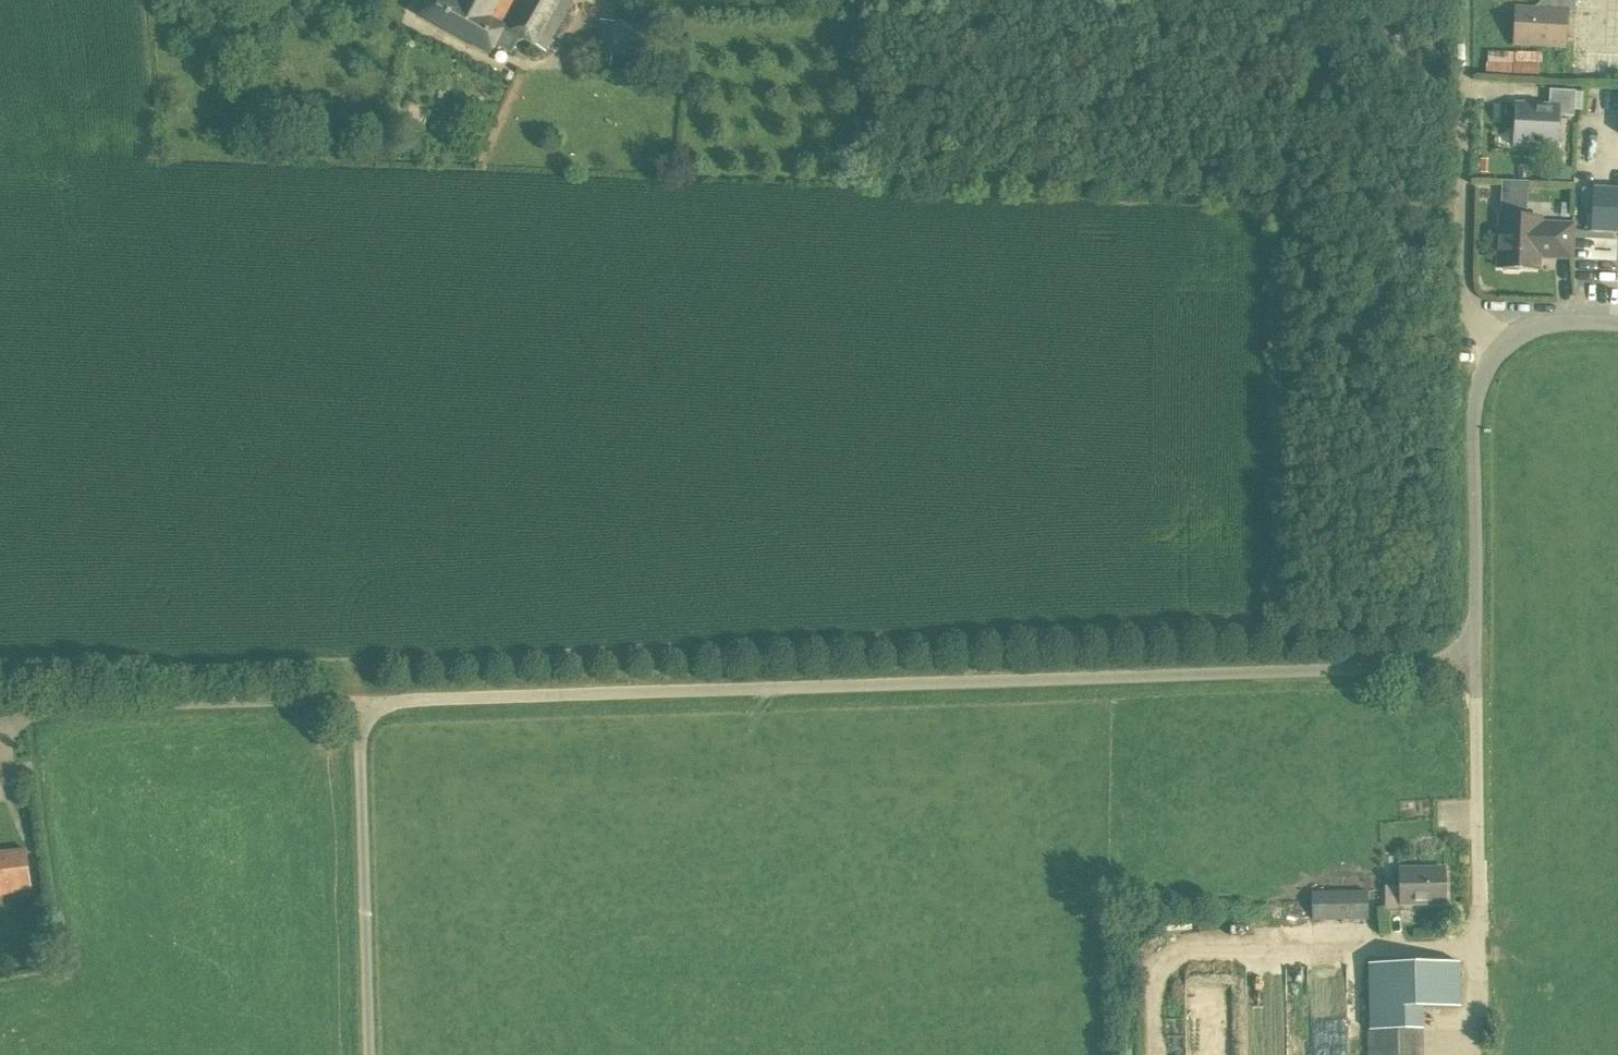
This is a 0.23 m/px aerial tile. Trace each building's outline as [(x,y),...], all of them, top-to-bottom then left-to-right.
[(574,0),(429,0),(421,16),(490,54),(495,45),(511,54),(521,36),(547,50),(574,0)] [(1579,0),(1552,0),(1551,8),(1519,6),(1517,42),(1568,46),(1570,10),(1578,11),(1579,0)] [(651,62),(656,26),(616,21),(611,57),(651,62)] [(1575,115),(1577,90),(1552,88),(1551,103),(1518,101),(1515,144),(1558,147),(1560,114),(1575,115)] [(1583,186),(1581,205),(1593,206),(1591,230),(1617,231),(1617,189),(1583,186)] [(1537,268),(1538,251),(1540,216),(1500,214),(1497,266),(1502,266),(1505,270),(1517,271),(1520,267),(1537,268)] [(14,893),(14,891),(30,889),(22,852),(0,855),(0,894),(14,893)] [(1401,904),(1445,904),(1445,868),(1400,868),(1401,904)] [(1311,920),(1368,919),(1368,890),(1311,891),(1311,920)] [(1368,961),(1370,1030),(1416,1029),(1416,1007),(1455,1007),(1453,961),(1368,961)] [(1352,1043),(1321,1044),(1322,1054),(1352,1054),(1352,1043)]
